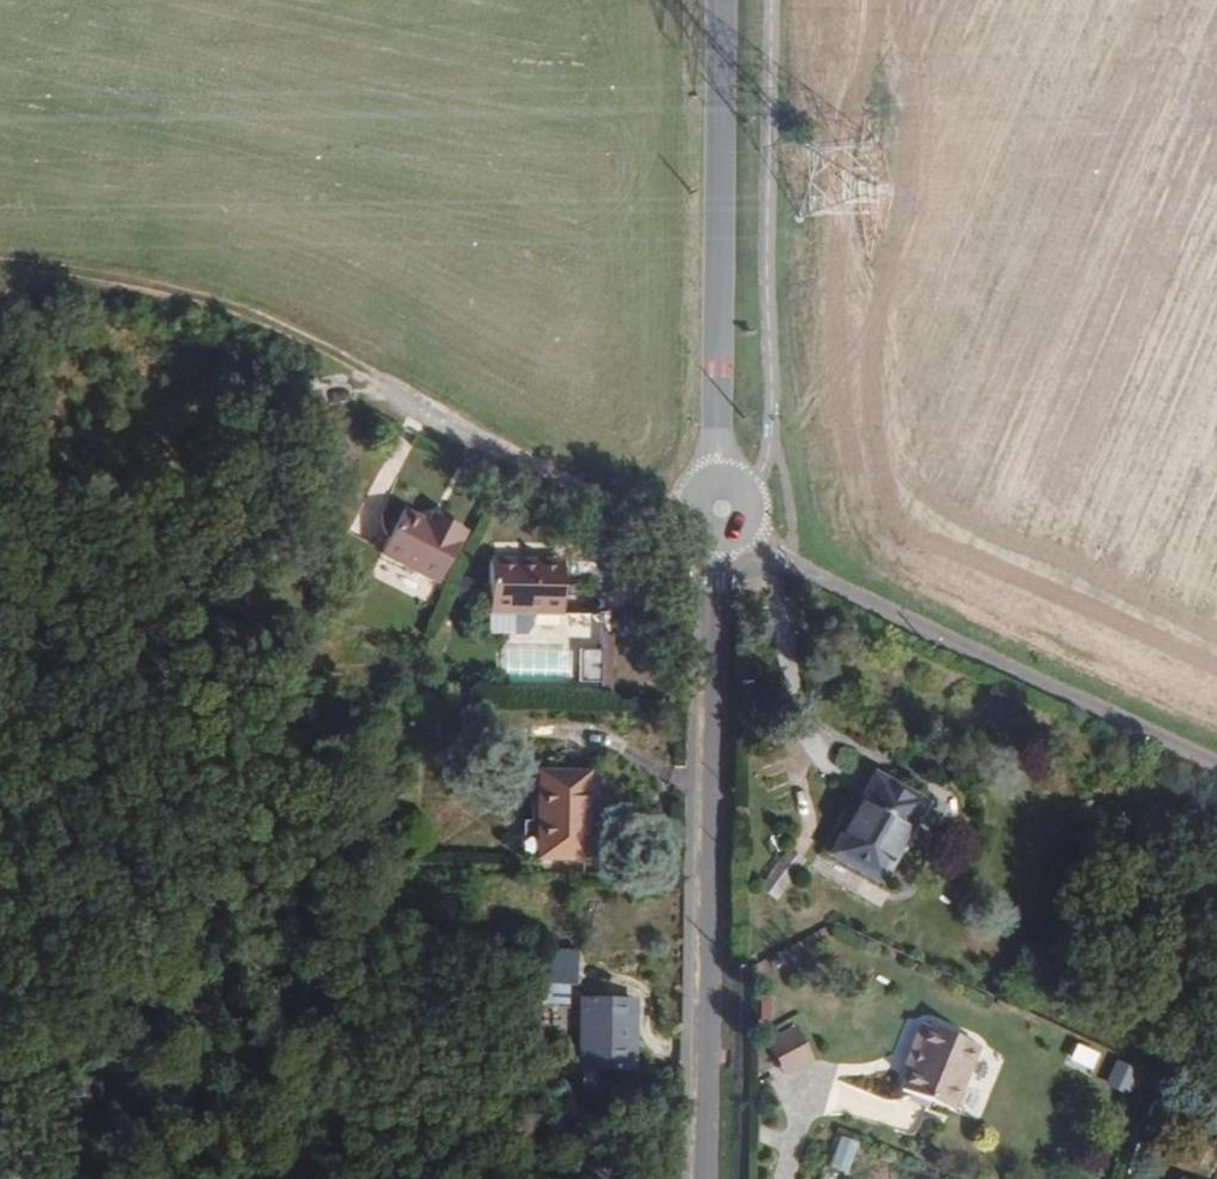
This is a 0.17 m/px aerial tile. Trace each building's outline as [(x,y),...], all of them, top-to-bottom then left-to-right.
[(442,582),(470,531),(436,512),(432,520),(406,507),(383,550),(442,582)] [(566,609),(567,556),(494,555),(494,607),(537,608),(566,609)] [(529,629),(536,618),(537,608),(494,607),(493,628),(529,629)] [(501,648),(500,680),(566,683),(567,651),(501,648)] [(589,856),(594,771),(543,767),(538,853),(589,856)] [(882,883),(929,798),(871,767),(824,852),(882,883)] [(778,894),(802,861),(787,851),(764,884),(778,894)] [(582,990),(585,954),(550,951),(547,988),(582,990)] [(634,1066),(639,999),(588,994),(584,1062),(634,1066)] [(948,1106),(973,1042),(916,1019),(906,1042),(914,1045),(898,1087),(948,1106)] [(807,1061),(791,1029),(764,1042),(780,1074),(807,1061)] [(1111,1080),(1136,1089),(1142,1073),(1117,1064),(1111,1080)]
